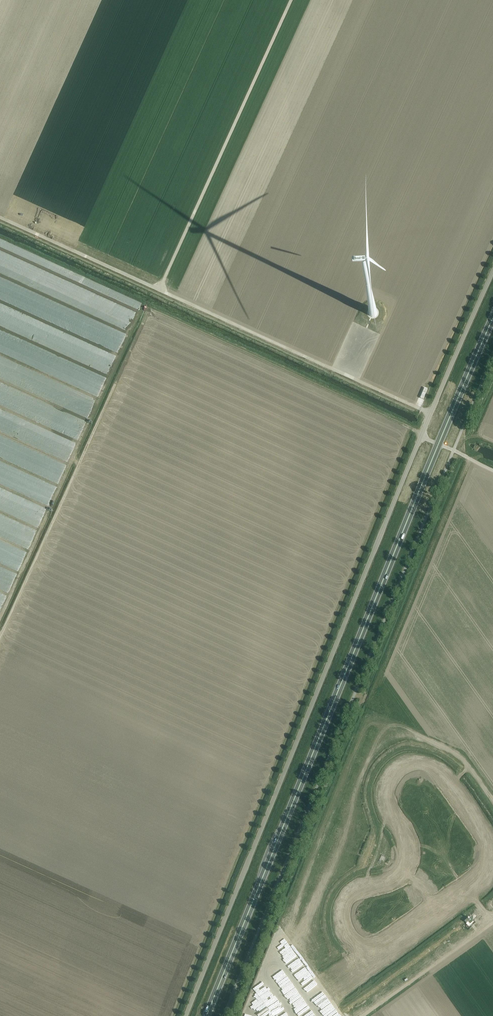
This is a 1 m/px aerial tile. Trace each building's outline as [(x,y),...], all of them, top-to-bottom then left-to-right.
[(42,218),(49,221),(51,216),(40,211),(36,220),(41,222),(42,218)] [(368,312),(368,313),(368,314),(368,315),(369,315),(369,316),(370,317),(371,318),(372,318),(373,318),(374,318),(375,318),(376,317),(377,316),(377,315),(378,315),(378,314),(378,313),(378,312),(378,311),(377,311),(377,310),(376,309),(375,308),(374,308),(373,308),(372,308),(371,308),(370,309),(369,310),(369,311),(368,311),(368,312)]
